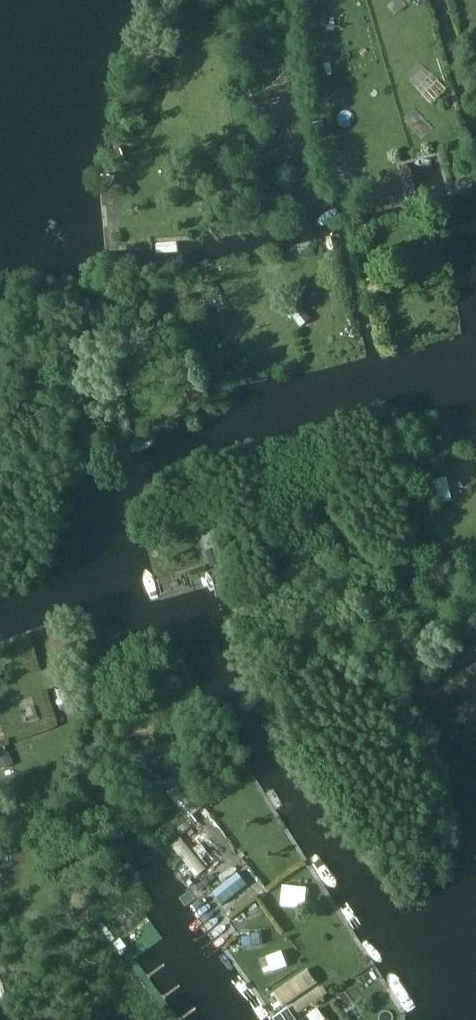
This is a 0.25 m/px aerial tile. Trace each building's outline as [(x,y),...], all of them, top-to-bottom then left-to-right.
[(306,25),(318,26),(320,15),(307,13),(306,25)] [(326,13),(326,24),(342,25),(342,13),(326,13)] [(213,153),(213,165),(228,164),(228,152),(213,153)] [(367,285),(370,295),(387,290),(385,280),(367,285)] [(451,474),(437,476),(440,500),(454,498),(451,474)] [(216,550),(206,552),(210,567),(220,564),(216,550)] [(0,757),(0,771),(1,773),(14,768),(8,754),(0,757)] [(163,782),(190,817),(204,806),(177,771),(163,782)] [(206,869),(181,836),(173,842),(198,874),(206,869)] [(210,893),(219,905),(244,885),(235,873),(210,893)] [(307,886),(283,883),(280,906),(305,909),(307,886)] [(184,993),(148,946),(128,961),(164,1008),(184,993)] [(266,955),(272,972),(288,966),(282,950),(266,955)] [(308,967),(273,992),(283,1007),(319,982),(308,967)] [(322,985),(286,1010),(291,1018),(328,992),(322,985)] [(306,1014),(311,1019),(324,1019),(327,1018),(317,1006),(306,1014)]
